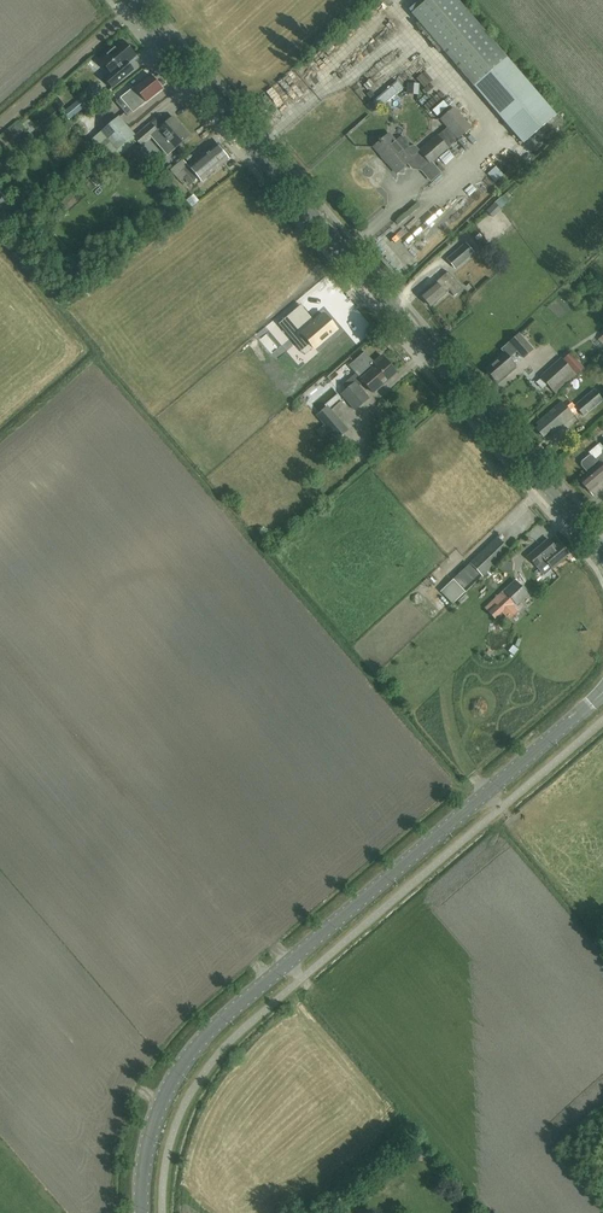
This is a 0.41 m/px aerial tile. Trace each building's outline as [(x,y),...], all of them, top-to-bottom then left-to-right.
[(458,0),(426,0),(411,13),(523,143),(556,115),(458,0)] [(133,70),(127,63),(135,56),(122,40),(99,59),(110,72),(104,77),(112,87),(133,70)] [(132,113),(161,89),(149,74),(119,98),(132,113)] [(372,102),(379,109),(403,88),(397,81),(372,102)] [(430,162),(457,138),(470,127),(469,126),(453,108),(440,119),(447,127),(419,151),(420,151),(430,162)] [(118,117),(101,132),(109,141),(126,126),(118,117)] [(164,135),(154,144),(165,157),(171,152),(175,148),(189,136),(173,117),(167,122),(158,129),(160,131),(164,135)] [(141,147),(158,132),(150,123),(133,138),(141,147)] [(117,150),(134,135),(126,126),(109,141),(117,150)] [(399,137),(395,141),(388,134),(373,147),(396,173),(420,151),(419,151),(415,145),(407,146),(408,142),(404,137),(399,137)] [(183,160),(171,170),(181,182),(188,175),(193,182),(198,178),(201,182),(228,159),(229,159),(216,143),(216,144),(189,167),(183,160)] [(453,148),(442,154),(449,168),(460,162),(453,148)] [(430,175),(440,171),(436,161),(426,164),(430,175)] [(489,171),(494,177),(502,170),(498,164),(489,171)] [(502,196),(486,211),(493,218),(502,210),(501,209),(508,202),(502,196)] [(409,206),(413,212),(422,205),(418,200),(409,206)] [(454,269),(473,252),(464,243),(446,259),(454,269)] [(408,260),(399,268),(406,276),(415,269),(408,260)] [(438,279),(420,295),(430,307),(448,291),(453,296),(462,289),(447,272),(438,279)] [(298,329),(289,337),(295,344),(304,337),(313,347),(335,328),(322,313),(311,323),(303,313),(292,322),(298,329)] [(522,359),(532,351),(518,335),(500,350),(503,353),(484,369),(495,381),(502,375),(503,376),(516,366),(509,357),(515,351),(522,359)] [(365,352),(349,365),(359,377),(367,370),(369,371),(360,379),(363,382),(373,392),(396,372),(381,355),(373,362),(365,352)] [(540,376),(556,394),(584,368),(570,352),(563,359),(561,357),(540,376)] [(349,389),(342,395),(344,397),(355,410),(369,398),(358,386),(363,382),(360,379),(356,383),(351,377),(345,383),(349,389)] [(602,399),(594,389),(575,405),(583,415),(602,399)] [(342,396),(330,403),(334,409),(345,402),(342,396)] [(552,434),(574,415),(562,401),(536,423),(539,426),(536,429),(542,437),(549,431),(552,434)] [(335,439),(346,430),(327,407),(316,416),(324,425),(317,431),(322,437),(329,432),(335,439)] [(602,450),(602,452),(602,453),(595,460),(592,456),(589,456),(582,462),(582,465),(589,474),(580,481),(589,492),(602,480),(602,481),(602,449),(602,450)] [(482,576),(509,550),(497,538),(470,564),(482,576)] [(548,539),(528,556),(537,566),(538,565),(544,573),(552,567),(553,568),(561,562),(560,561),(568,554),(558,543),(554,546),(548,539)] [(469,565),(453,580),(463,590),(479,575),(469,565)] [(453,580),(440,592),(452,605),(465,593),(453,580)] [(495,604),(504,613),(515,602),(517,604),(528,594),(515,580),(504,590),(507,593),(495,604)]
